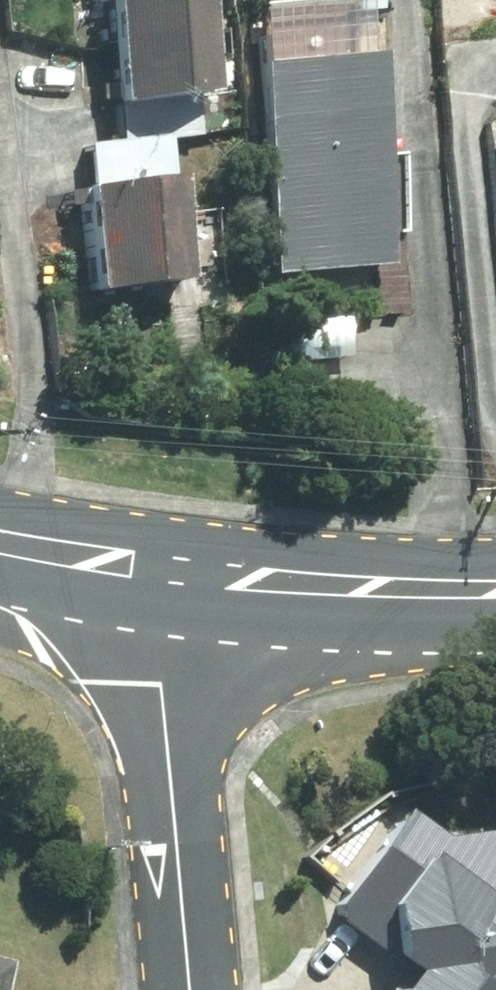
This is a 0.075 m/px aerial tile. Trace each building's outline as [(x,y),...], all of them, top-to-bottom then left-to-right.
[(114,143),(160,140),(192,137),(189,100),(209,98),(202,0),(136,0),(106,3),(115,105),(112,105),(114,143)] [(386,12),(385,0),(355,0),(356,13),(386,12)] [(279,278),(397,267),(377,58),(259,69),(279,278)] [(114,143),(82,147),(86,190),(81,190),(90,292),(185,284),(176,180),(163,181),(160,140),(114,143)] [(443,834),(404,806),(335,902),(339,920),(400,964),(384,987),(374,989),(375,989),(495,989),(495,935),(495,934),(495,855),(490,826),(443,834)] [(13,954),(0,951),(0,989),(6,989),(13,954)]
